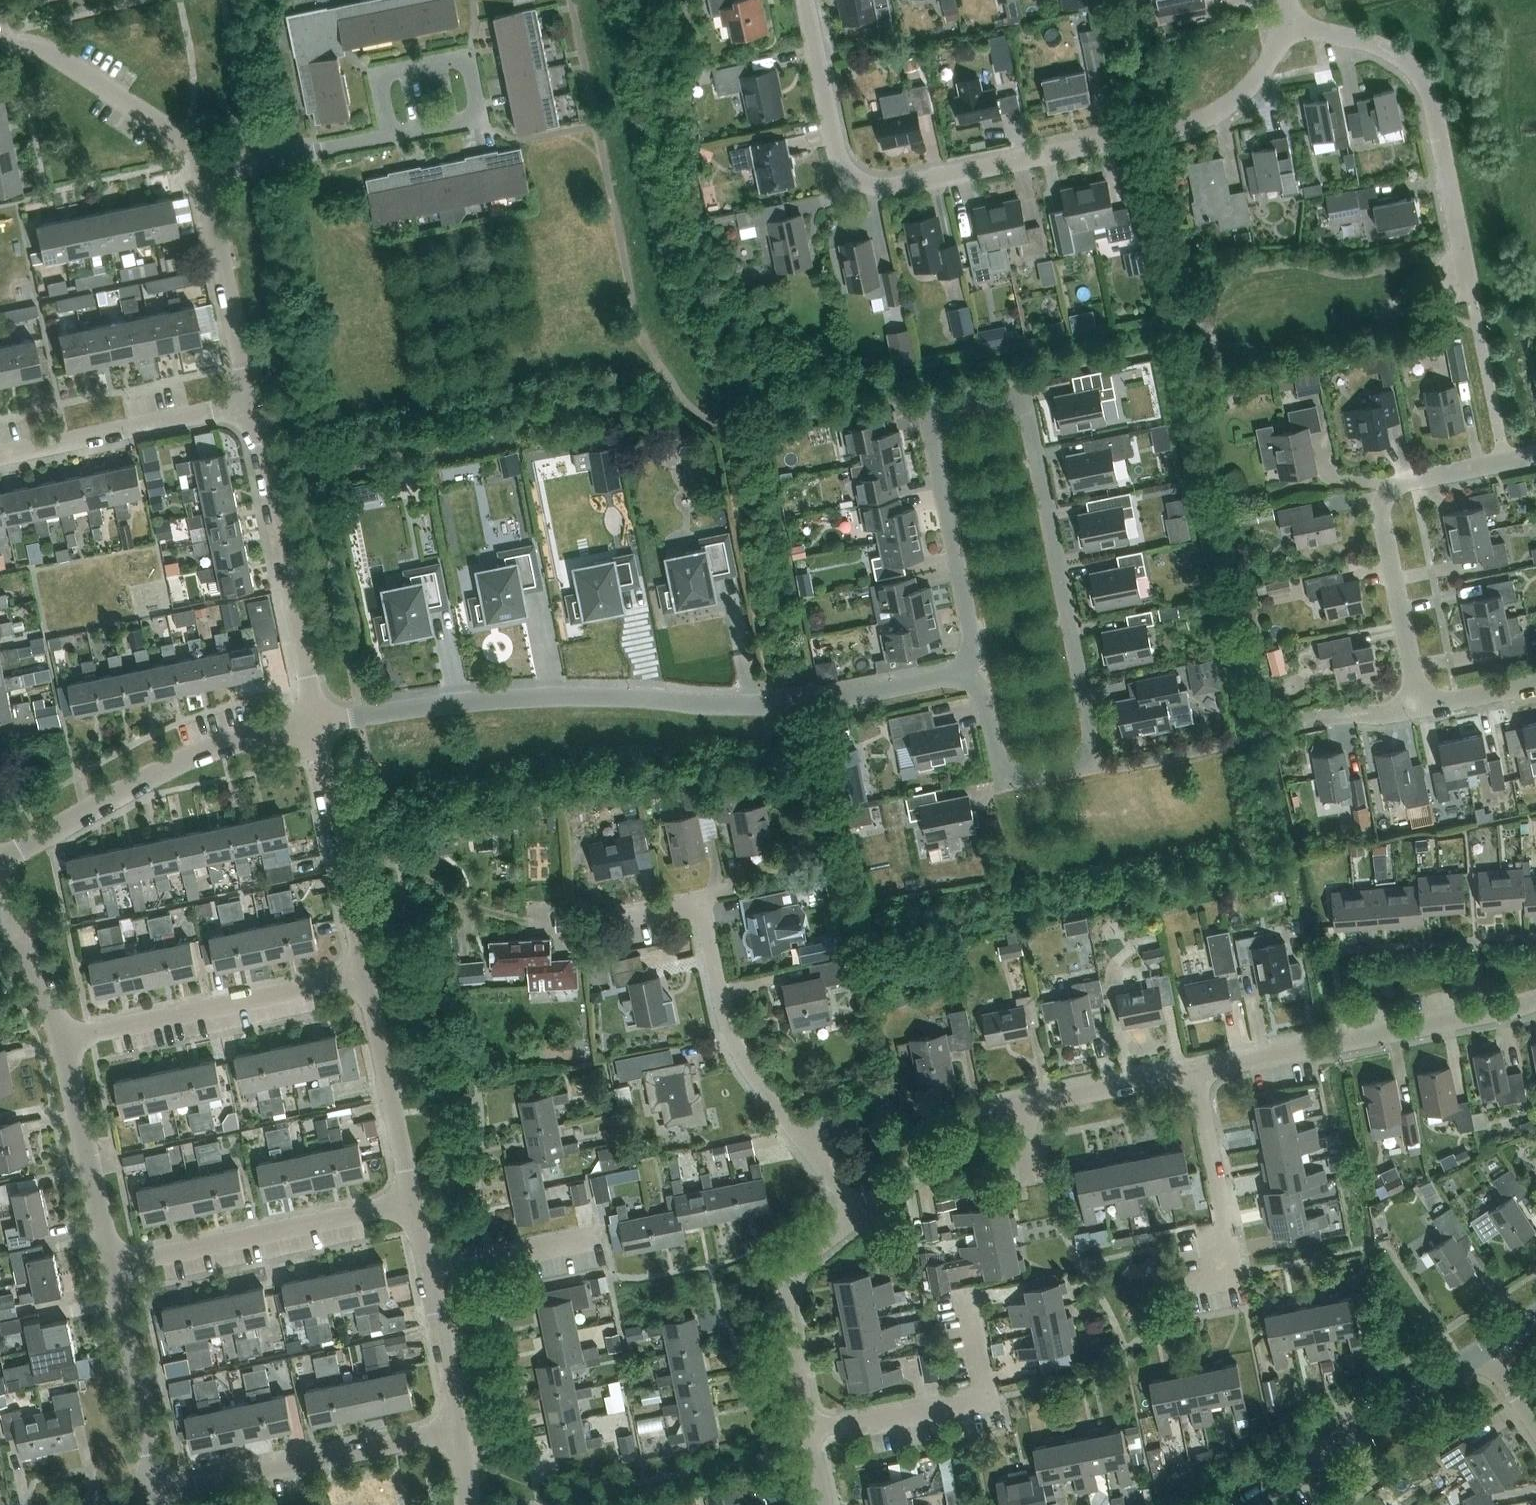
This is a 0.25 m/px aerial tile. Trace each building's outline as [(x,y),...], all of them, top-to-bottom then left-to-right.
[(308,112),(314,111),(316,123),(351,116),(348,103),(350,102),(344,73),(342,73),(338,55),(344,46),(362,43),(363,45),(392,39),(392,37),(417,31),(418,34),(447,28),(446,26),(460,23),(455,0),(364,0),(288,15),(308,112)] [(761,17),(765,17),(761,0),(708,0),(712,17),(722,15),(724,25),(730,24),(733,40),(764,34),(761,17)] [(893,25),(887,0),(841,0),(842,8),(840,8),(843,24),(876,17),(879,28),(893,25)] [(957,6),(956,0),(941,0),(943,9),(957,6)] [(999,1),(1005,0),(1010,23),(1023,20),(1019,0),(998,0),(999,1)] [(1087,0),(1071,0),(1072,9),(1088,6),(1087,0)] [(1205,0),(1156,0),(1161,21),(1207,12),(1205,0)] [(499,35),(501,45),(542,37),(536,7),(495,16),(497,26),(494,26),(496,36),(499,35)] [(960,19),(958,7),(944,10),(946,22),(960,19)] [(1006,33),(989,37),(992,53),(1009,50),(1006,33)] [(505,65),(507,74),(548,66),(542,37),(501,45),(503,55),(500,56),(502,65),(505,65)] [(1088,64),(1101,61),(1098,46),(1085,48),(1088,64)] [(919,68),(917,55),(902,58),(904,71),(919,68)] [(783,112),(778,87),(780,86),(776,70),(747,76),(744,63),(713,70),(718,95),(744,89),(750,119),(783,112)] [(1158,77),(1169,74),(1166,64),(1156,66),(1158,77)] [(554,95),(548,66),(507,74),(508,84),(506,84),(508,94),(510,93),(512,103),(554,95)] [(1086,70),(1043,79),(1050,111),(1092,102),(1086,70)] [(955,97),(961,122),(1000,114),(1000,113),(1008,112),(1010,120),(1021,118),(1016,94),(1004,97),(997,99),(994,88),(983,91),(980,78),(956,83),(959,96),(955,97)] [(885,117),(877,119),(883,146),(922,138),(917,115),(931,112),(925,84),(904,89),(904,91),(881,96),(884,108),(885,117)] [(1318,93),(1320,100),(1305,103),(1313,143),(1334,138),(1336,148),(1350,145),(1339,89),(1318,93)] [(1402,127),(1394,90),(1381,92),(1382,96),(1357,101),(1365,140),(1378,137),(1377,132),(1402,127)] [(554,95),(512,103),(514,113),(512,114),(514,123),(516,123),(518,133),(560,125),(554,95)] [(13,143),(8,121),(0,123),(0,146),(13,143)] [(1247,166),(1252,194),(1253,194),(1253,192),(1261,190),(1261,191),(1282,186),(1284,196),(1298,193),(1287,136),(1286,137),(1274,139),(1273,139),(1273,140),(1266,141),(1268,148),(1253,151),(1256,166),(1248,167),(1248,166),(1247,166)] [(761,190),(794,183),(785,138),(736,148),(730,150),(735,170),(756,166),(761,190)] [(17,166),(13,143),(0,146),(0,170),(17,166)] [(697,144),(692,157),(706,162),(711,150),(697,144)] [(521,147),(482,155),(491,197),(530,189),(521,147)] [(452,205),(491,197),(482,155),(444,163),(452,205)] [(1251,223),(1245,197),(1231,200),(1222,157),(1188,164),(1195,201),(1192,201),(1196,221),(1221,217),(1223,228),(1251,223)] [(414,212),(452,205),(444,163),(405,171),(414,212)] [(0,170),(0,194),(22,189),(17,166),(0,170)] [(375,220),(414,212),(405,171),(366,178),(375,220)] [(1133,236),(1127,208),(1113,211),(1107,181),(1084,186),(1093,230),(1095,238),(1107,235),(1109,241),(1133,236)] [(1321,183),(1303,186),(1305,196),(1323,193),(1321,183)] [(1084,186),(1062,190),(1068,220),(1054,223),(1060,252),(1084,247),(1083,241),(1095,238),(1093,230),(1084,186)] [(1355,193),(1329,198),(1334,221),(1360,216),(1355,193)] [(1414,226),(1416,221),(1419,221),(1414,197),(1399,200),(1398,195),(1374,201),(1380,229),(1385,228),(1387,237),(1404,233),(1407,232),(1408,231),(1414,226)] [(147,203),(154,239),(177,235),(169,198),(147,203)] [(1046,255),(1040,226),(1026,229),(1019,199),(997,204),(1005,245),(1018,242),(1022,260),(1046,255)] [(124,208),(128,225),(132,244),(154,239),(147,203),(124,208)] [(967,242),(973,270),(975,283),(977,282),(976,279),(988,274),(990,274),(989,271),(1009,266),(1009,269),(1011,269),(1005,245),(997,204),(974,209),(981,239),(967,242)] [(740,228),(756,225),(758,235),(770,232),(778,270),(802,266),(802,267),(814,265),(809,241),(807,242),(801,215),(787,217),(768,221),(765,206),(737,212),(740,228)] [(132,244),(128,225),(124,208),(102,212),(110,249),(132,244)] [(102,212),(80,217),(88,253),(110,249),(102,212)] [(922,224),(908,227),(916,266),(936,261),(939,276),(963,271),(957,244),(955,244),(955,245),(947,247),(943,248),(937,216),(921,220),(922,224)] [(80,217),(58,222),(65,258),(88,253),(80,217)] [(43,263),(65,258),(58,222),(35,226),(40,251),(42,262),(43,263)] [(1253,244),(1250,231),(1234,235),(1236,248),(1253,244)] [(849,290),(864,287),(865,294),(871,298),(882,296),(870,239),(840,245),(849,290)] [(1142,250),(1132,252),(1136,272),(1147,270),(1142,250)] [(42,262),(40,251),(30,253),(32,264),(42,262)] [(181,255),(162,259),(165,270),(183,266),(181,255)] [(137,264),(139,275),(156,272),(154,261),(137,264)] [(121,279),(128,277),(139,275),(137,264),(128,266),(119,268),(121,279)] [(110,270),(92,274),(95,284),(113,281),(110,270)] [(897,270),(885,273),(891,304),(904,301),(897,270)] [(76,288),(95,284),(92,274),(74,277),(76,288)] [(180,274),(163,278),(165,289),(182,285),(180,274)] [(165,289),(163,278),(143,282),(145,293),(165,289)] [(65,279),(46,283),(48,294),(67,290),(65,279)] [(118,287),(120,298),(128,296),(137,295),(135,283),(128,285),(118,287)] [(104,290),(96,292),(98,304),(107,303),(104,290)] [(91,292),(74,296),(76,307),(93,304),(91,292)] [(76,307),(74,296),(57,299),(59,310),(76,307)] [(179,296),(168,299),(170,311),(169,311),(176,347),(199,342),(199,341),(192,306),(180,309),(179,303),(180,303),(179,296)] [(120,300),(124,320),(128,338),(132,356),(154,352),(147,315),(135,318),(134,311),(138,310),(135,297),(120,300)] [(958,323),(952,324),(954,336),(974,332),(968,305),(955,308),(958,323)] [(21,307),(3,311),(5,322),(24,318),(21,307)] [(1073,330),(1096,325),(1093,310),(1070,315),(1073,330)] [(154,352),(176,347),(169,311),(147,315),(154,352)] [(80,329),(80,330),(87,365),(110,361),(102,325),(89,327),(88,320),(79,322),(80,329)] [(132,356),(128,338),(124,320),(102,325),(110,361),(132,356)] [(1065,332),(1063,320),(1050,323),(1052,335),(1065,332)] [(1009,344),(1006,326),(977,331),(981,350),(1009,344)] [(65,370),(87,365),(80,330),(57,334),(65,370)] [(916,361),(909,330),(888,334),(895,365),(916,361)] [(34,339),(11,344),(18,380),(41,375),(34,339)] [(0,346),(0,384),(18,380),(11,344),(0,346)] [(1449,356),(1453,380),(1468,377),(1463,353),(1449,356)] [(1301,395),(1325,391),(1320,367),(1296,371),(1301,395)] [(1062,430),(1106,421),(1101,400),(1116,397),(1110,369),(1081,375),(1084,391),(1055,397),(1058,412),(1055,413),(1058,427),(1061,427),(1062,430)] [(1434,433),(1464,427),(1455,386),(1426,392),(1434,433)] [(1385,416),(1397,413),(1392,390),(1371,394),(1374,406),(1344,412),(1349,436),(1362,434),(1365,447),(1390,442),(1385,416)] [(1262,446),(1266,463),(1279,460),(1280,466),(1282,478),(1283,478),(1283,475),(1314,469),(1314,471),(1315,471),(1307,432),(1310,431),(1321,429),(1316,405),(1289,411),(1293,430),(1275,434),(1274,434),(1275,443),(1262,446)] [(905,455),(900,430),(884,433),(882,422),(842,430),(846,451),(861,448),(864,463),(905,455)] [(684,426),(681,432),(682,438),(688,442),(695,440),(698,435),(697,428),(691,424),(684,426)] [(1167,424),(1150,427),(1153,438),(1169,435),(1167,424)] [(196,435),(201,458),(176,463),(179,476),(197,472),(199,487),(200,487),(232,481),(226,453),(220,454),(215,431),(196,435)] [(1134,455),(1129,431),(1094,438),(1096,450),(1067,456),(1074,489),(1117,481),(1113,459),(1134,455)] [(142,446),(145,460),(143,460),(150,495),(162,493),(166,492),(157,443),(142,446)] [(614,447),(589,451),(592,467),(596,489),(621,485),(614,447)] [(499,456),(503,476),(523,473),(519,452),(499,456)] [(864,463),(851,465),(854,480),(857,479),(861,501),(899,493),(896,482),(909,479),(905,455),(864,463)] [(130,517),(126,498),(143,495),(136,463),(109,469),(116,500),(115,501),(119,519),(130,517)] [(100,504),(115,501),(116,500),(109,469),(82,475),(89,506),(88,506),(92,525),(104,522),(100,504)] [(781,479),(793,477),(792,471),(780,473),(781,479)] [(74,509),(88,506),(89,506),(82,475),(56,481),(62,512),(61,512),(65,531),(78,528),(74,509)] [(1528,493),(1526,480),(1508,483),(1510,496),(1528,493)] [(56,481),(29,486),(36,517),(34,518),(38,536),(50,534),(46,515),(61,512),(62,512),(56,481)] [(206,513),(206,514),(238,507),(232,481),(200,487),(199,487),(182,491),(184,503),(202,499),(205,514),(206,513)] [(360,501),(357,485),(342,488),(345,504),(360,501)] [(20,521),(34,518),(36,517),(29,486),(2,492),(9,523),(8,524),(12,542),(24,539),(20,521)] [(1485,515),(1499,512),(1495,490),(1469,496),(1472,508),(1444,514),(1449,537),(1488,529),(1485,515)] [(8,524),(9,523),(2,492),(0,492),(0,525),(8,524)] [(1108,509),(1079,515),(1082,530),(1079,531),(1081,545),(1085,545),(1086,548),(1129,539),(1125,518),(1135,516),(1130,492),(1105,497),(1108,509)] [(153,510),(164,508),(162,493),(150,495),(153,510)] [(886,502),(862,507),(866,528),(877,526),(880,541),(920,533),(915,508),(904,511),(901,511),(898,499),(886,502)] [(795,500),(783,502),(786,518),(798,515),(795,500)] [(1311,504),(1280,510),(1285,531),(1297,529),(1300,545),(1337,538),(1332,512),(1313,516),(1311,504)] [(208,526),(211,540),(211,541),(243,534),(238,507),(206,514),(205,514),(187,517),(190,530),(208,526)] [(1276,518),(1273,507),(1256,510),(1258,521),(1276,518)] [(715,520),(720,523),(725,522),(729,518),(727,512),(723,509),(717,510),(714,515),(715,520)] [(1191,538),(1186,514),(1165,518),(1170,543),(1191,538)] [(159,539),(173,537),(171,521),(156,523),(159,539)] [(124,548),(133,546),(128,523),(119,525),(124,548)] [(102,537),(101,525),(92,527),(94,539),(102,537)] [(1509,563),(1505,541),(1491,544),(1488,529),(1449,537),(1454,561),(1481,555),(1484,568),(1509,563)] [(78,545),(75,531),(66,533),(69,547),(78,545)] [(687,557),(671,560),(676,584),(662,587),(666,609),(697,603),(697,605),(714,602),(708,571),(735,565),(728,533),(700,539),(702,548),(686,551),(687,557)] [(920,533),(880,541),(883,555),(872,557),(877,579),(900,574),(898,563),(925,557),(920,533)] [(214,552),(217,567),(217,568),(249,561),(243,534),(211,541),(211,540),(193,544),(195,556),(214,552)] [(806,556),(804,543),(791,546),(793,558),(806,556)] [(534,545),(511,549),(513,561),(497,564),(498,569),(482,573),(487,597),(472,600),(477,622),(507,616),(508,618),(525,615),(519,584),(541,579),(534,545)] [(71,560),(68,546),(55,549),(58,563),(71,560)] [(19,566),(31,564),(31,563),(30,555),(29,551),(16,554),(19,566)] [(1120,568),(1091,574),(1094,589),(1090,590),(1093,604),(1097,603),(1098,607),(1141,598),(1137,577),(1147,575),(1142,551),(1117,556),(1120,568)] [(42,553),(30,555),(31,563),(33,563),(43,560),(42,553)] [(616,581),(638,576),(634,553),(594,561),(595,567),(579,570),(584,594),(570,597),(574,619),(605,613),(605,615),(622,612),(616,581)] [(165,562),(167,574),(180,572),(178,560),(165,562)] [(249,561),(217,568),(217,567),(199,571),(201,583),(219,579),(223,595),(255,588),(249,561)] [(378,619),(383,640),(413,634),(414,637),(431,634),(424,603),(447,598),(440,563),(416,568),(419,580),(403,583),(404,588),(388,591),(392,616),(378,619)] [(800,595),(810,594),(806,572),(796,574),(800,595)] [(1332,572),(1305,578),(1309,600),(1325,597),(1329,616),(1364,610),(1358,580),(1335,584),(1332,572)] [(182,587),(179,573),(166,576),(169,590),(182,587)] [(1490,596),(1462,602),(1467,625),(1506,617),(1503,603),(1517,600),(1513,578),(1487,584),(1490,596)] [(882,606),(875,608),(878,623),(896,620),(936,611),(931,586),(904,592),(901,580),(878,585),(882,606)] [(9,606),(7,594),(0,595),(0,608),(9,606)] [(249,602),(254,626),(242,628),(246,647),(231,650),(237,681),(264,675),(259,650),(278,646),(269,598),(249,602)] [(236,600),(221,603),(224,619),(240,615),(236,600)] [(208,615),(206,606),(195,609),(196,617),(208,615)] [(193,608),(174,611),(177,626),(196,622),(193,608)] [(1160,619),(1167,618),(1165,608),(1158,609),(1160,619)] [(1109,662),(1109,666),(1153,657),(1147,625),(1154,623),(1151,610),(1127,615),(1129,627),(1103,633),(1106,648),(1102,649),(1105,663),(1109,662)] [(941,635),(936,611),(896,620),(898,633),(883,636),(888,658),(916,652),(914,640),(941,635)] [(1506,617),(1467,625),(1472,649),(1499,644),(1502,656),(1527,651),(1523,629),(1520,630),(1517,615),(1506,617)] [(25,630),(23,620),(13,622),(15,632),(25,630)] [(15,633),(12,621),(0,624),(0,636),(15,633)] [(132,647),(145,644),(141,628),(128,631),(132,647)] [(219,653),(204,656),(210,686),(237,681),(231,650),(230,650),(227,632),(215,635),(219,653)] [(63,648),(61,635),(47,638),(50,651),(63,648)] [(43,636),(30,639),(32,644),(34,656),(47,653),(47,652),(44,640),(43,636)] [(1350,636),(1319,643),(1323,664),(1336,661),(1339,678),(1376,671),(1371,645),(1352,648),(1350,636)] [(192,659),(178,662),(184,692),(210,686),(204,656),(200,638),(188,640),(192,659)] [(157,697),(184,692),(178,662),(177,662),(173,643),(162,646),(166,664),(151,667),(157,697)] [(2,662),(3,663),(21,659),(18,647),(0,651),(0,662),(2,662)] [(1287,671),(1281,647),(1266,651),(1273,675),(1287,671)] [(124,672),(128,691),(130,703),(157,697),(151,667),(147,649),(135,651),(139,669),(125,672),(124,672)] [(130,703),(128,691),(124,672),(125,672),(121,654),(109,656),(113,674),(98,678),(97,678),(104,708),(130,703)] [(1214,657),(1186,663),(1191,683),(1193,695),(1221,689),(1218,677),(1214,657)] [(97,678),(98,678),(94,659),(82,662),(86,680),(70,683),(76,714),(104,708),(97,678)] [(838,678),(834,659),(815,664),(819,682),(838,678)] [(0,662),(0,690),(8,688),(8,690),(26,686),(24,673),(6,677),(3,663),(2,662),(0,662)] [(36,683),(52,679),(50,668),(34,671),(36,683)] [(1132,699),(1117,702),(1123,735),(1153,729),(1153,732),(1170,729),(1169,726),(1194,721),(1188,688),(1180,689),(1176,672),(1129,682),(1132,699)] [(0,690),(0,718),(31,712),(29,700),(11,704),(8,690),(8,688),(0,690)] [(61,726),(57,704),(46,706),(44,698),(34,700),(40,730),(61,726)] [(923,710),(889,717),(895,747),(896,747),(900,767),(916,763),(917,766),(919,765),(920,769),(934,766),(933,762),(965,756),(964,752),(968,752),(965,737),(961,738),(958,723),(927,729),(923,710)] [(1524,725),(1530,752),(1518,754),(1523,784),(1535,781),(1533,770),(1535,769),(1535,722),(1524,725)] [(1494,790),(1506,787),(1501,757),(1488,760),(1484,733),(1462,737),(1468,772),(1471,785),(1471,786),(1479,784),(1476,770),(1489,768),(1494,790)] [(1462,737),(1440,742),(1445,769),(1433,771),(1439,801),(1451,798),(1449,789),(1471,785),(1468,772),(1462,737)] [(854,747),(826,753),(837,803),(865,797),(863,784),(858,785),(852,761),(857,760),(854,747)] [(1407,749),(1377,756),(1386,798),(1403,794),(1407,808),(1431,803),(1425,776),(1413,778),(1407,749)] [(1344,753),(1315,758),(1323,799),(1339,796),(1341,806),(1366,801),(1362,778),(1349,781),(1344,753)] [(972,811),(969,796),(938,802),(935,790),(906,796),(911,820),(923,817),(928,839),(976,829),(975,825),(979,825),(976,810),(972,811)] [(735,791),(713,796),(718,822),(730,820),(737,851),(773,844),(765,804),(739,809),(735,791)] [(853,808),(840,811),(843,827),(856,825),(853,808)] [(262,850),(266,869),(269,883),(294,878),(291,862),(278,865),(274,847),(289,844),(283,814),(256,819),(262,850)] [(698,816),(665,822),(673,863),(706,856),(698,816)] [(247,853),(262,850),(256,819),(228,825),(234,855),(238,874),(251,872),(247,853)] [(590,845),(597,878),(637,870),(634,853),(649,850),(642,819),(617,824),(620,839),(590,845)] [(202,830),(209,861),(212,880),(224,877),(220,858),(234,855),(228,825),(202,830)] [(202,830),(176,836),(182,866),(186,885),(198,883),(194,864),(209,861),(202,830)] [(176,836),(149,841),(155,872),(159,891),(171,888),(167,870),(182,866),(176,836)] [(1427,839),(1416,840),(1417,850),(1428,849),(1427,839)] [(128,874),(129,877),(133,897),(145,894),(141,875),(155,872),(149,841),(122,846),(128,874)] [(450,841),(438,841),(439,854),(451,853),(450,841)] [(1363,845),(1351,846),(1352,854),(1364,852),(1363,845)] [(129,877),(128,874),(122,846),(94,852),(101,883),(104,901),(117,899),(113,880),(129,877)] [(1386,846),(1372,847),(1373,859),(1387,857),(1386,846)] [(87,886),(101,883),(94,852),(68,858),(78,907),(91,904),(87,886)] [(1524,876),(1523,876),(1525,904),(1526,912),(1535,911),(1535,875),(1531,875),(1529,860),(1523,860),(1523,868),(1524,876)] [(1388,877),(1387,864),(1374,865),(1375,878),(1388,877)] [(1524,876),(1523,868),(1501,869),(1504,905),(1525,904),(1523,876),(1524,876)] [(1501,869),(1478,871),(1481,907),(1504,905),(1501,869)] [(1444,910),(1466,908),(1463,873),(1441,874),(1444,910)] [(1441,874),(1418,876),(1419,885),(1422,912),(1444,910),(1441,874)] [(1401,922),(1423,920),(1422,912),(1419,885),(1398,886),(1401,922)] [(1379,924),(1401,922),(1398,886),(1376,888),(1379,924)] [(279,891),(283,909),(284,908),(286,920),(285,921),(292,954),(317,949),(310,915),(297,918),(292,888),(279,891)] [(1357,926),(1379,924),(1376,888),(1354,890),(1357,926)] [(745,914),(748,929),(744,934),(744,940),(747,945),(753,948),(753,953),(789,946),(788,940),(802,937),(793,890),(768,895),(767,910),(747,914),(747,913),(745,914)] [(1332,892),(1335,928),(1357,926),(1354,890),(1332,892)] [(283,909),(279,891),(269,893),(273,911),(283,909)] [(233,919),(235,919),(246,917),(242,898),(230,901),(233,919)] [(243,964),(236,931),(238,930),(235,919),(233,919),(230,901),(220,903),(226,933),(210,936),(217,970),(243,964)] [(170,913),(159,915),(166,946),(172,979),(198,974),(191,941),(176,944),(170,913)] [(585,930),(584,914),(555,915),(556,931),(585,930)] [(172,979),(166,946),(159,915),(147,918),(150,936),(154,936),(157,947),(153,948),(141,950),(148,984),(172,979)] [(1086,917),(1075,919),(1077,930),(1089,927),(1086,917)] [(260,926),(267,959),(292,954),(285,921),(260,926)] [(141,950),(128,953),(127,953),(121,923),(110,925),(123,989),(148,984),(141,950)] [(123,989),(110,925),(100,927),(106,957),(90,961),(97,995),(123,989)] [(260,926),(238,930),(236,931),(243,964),(267,959),(260,926)] [(1140,935),(1144,948),(1163,942),(1159,929),(1140,935)] [(1208,1016),(1208,1013),(1232,1008),(1230,1000),(1242,997),(1229,931),(1209,935),(1216,972),(1219,971),(1220,979),(1186,986),(1193,1019),(1208,1016)] [(1262,934),(1235,940),(1240,965),(1254,962),(1260,990),(1292,983),(1291,978),(1301,976),(1301,972),(1301,968),(1300,964),(1297,961),(1288,963),(1283,942),(1264,946),(1262,934)] [(526,940),(527,972),(528,989),(576,987),(575,960),(552,961),(550,938),(526,940)] [(839,955),(835,938),(799,945),(802,962),(839,955)] [(492,974),(527,972),(526,940),(490,941),(492,974)] [(1018,941),(1007,944),(1009,955),(1020,953),(1018,941)] [(1164,946),(1143,951),(1146,963),(1167,959),(1164,946)] [(634,1007),(638,1024),(653,1021),(654,1025),(675,1020),(671,1000),(673,1000),(673,998),(665,1000),(660,977),(646,980),(641,955),(611,961),(616,987),(629,984),(632,997),(623,999),(625,1009),(634,1007)] [(785,983),(794,1027),(830,1019),(823,986),(847,982),(842,959),(811,966),(813,977),(785,983)] [(485,982),(483,961),(459,963),(461,984),(485,982)] [(1149,989),(1118,995),(1124,1027),(1146,1023),(1147,1025),(1165,1021),(1161,1005),(1174,1003),(1168,974),(1146,978),(1149,989)] [(1057,1014),(1062,1040),(1095,1034),(1090,1008),(1105,1006),(1100,979),(1071,984),(1073,996),(1042,1002),(1042,1000),(1041,1001),(1044,1018),(1045,1018),(1045,1017),(1057,1014)] [(983,1014),(988,1042),(1028,1035),(1027,1027),(1038,1025),(1032,994),(1016,997),(1018,1008),(983,1014)] [(911,1040),(919,1086),(953,1080),(948,1050),(955,1048),(955,1049),(972,1046),(965,1008),(949,1011),(953,1033),(945,1034),(945,1033),(911,1040)] [(320,1086),(329,1084),(327,1072),(340,1069),(342,1079),(358,1076),(351,1044),(350,1044),(350,1045),(337,1048),(335,1035),(310,1040),(317,1074),(320,1086)] [(574,1037),(555,1037),(555,1040),(540,1039),(539,1057),(573,1059),(574,1037)] [(285,1045),(292,1079),(317,1074),(310,1040),(285,1045)] [(270,1096),(274,1114),(284,1112),(281,1094),(278,1082),(292,1079),(285,1045),(260,1050),(267,1084),(270,1096)] [(1527,1098),(1521,1071),(1506,1074),(1501,1049),(1474,1054),(1482,1094),(1497,1091),(1499,1104),(1527,1098)] [(274,1114),(270,1096),(267,1084),(260,1050),(236,1055),(243,1089),(256,1087),(262,1117),(274,1114)] [(0,1053),(0,1093),(12,1090),(4,1052),(0,1053)] [(687,1061),(646,1070),(643,1055),(616,1060),(620,1080),(645,1075),(651,1111),(663,1108),(665,1124),(686,1120),(687,1126),(706,1122),(699,1092),(693,1093),(687,1061)] [(196,1098),(199,1111),(200,1111),(204,1129),(205,1135),(217,1133),(216,1132),(215,1127),(213,1116),(209,1096),(223,1093),(216,1060),(190,1065),(197,1098),(196,1098)] [(172,1103),(196,1098),(197,1098),(190,1065),(166,1071),(172,1103)] [(1456,1116),(1459,1131),(1474,1128),(1469,1100),(1457,1102),(1450,1067),(1419,1074),(1426,1113),(1441,1110),(1443,1119),(1456,1116)] [(147,1109),(172,1103),(166,1071),(141,1076),(147,1109)] [(122,1114),(147,1109),(141,1076),(115,1081),(122,1114)] [(1395,1078),(1364,1085),(1373,1133),(1402,1127),(1403,1133),(1405,1142),(1420,1139),(1414,1110),(1402,1113),(1395,1078)] [(320,1086),(323,1104),(334,1102),(330,1084),(329,1084),(320,1086)] [(633,1103),(629,1084),(614,1087),(618,1106),(633,1103)] [(320,1086),(308,1088),(312,1107),(323,1104),(320,1086)] [(528,1130),(559,1124),(554,1104),(570,1100),(567,1091),(522,1101),(528,1130)] [(1259,1118),(1253,1119),(1254,1127),(1294,1119),(1292,1109),(1311,1105),(1309,1094),(1279,1100),(1278,1092),(1266,1094),(1267,1102),(1256,1104),(1259,1118)] [(603,1111),(600,1098),(593,1100),(595,1113),(603,1111)] [(204,1129),(200,1111),(199,1111),(189,1113),(193,1132),(204,1129)] [(231,1113),(213,1116),(215,1127),(216,1132),(239,1127),(239,1125),(236,1111),(231,1113)] [(326,1118),(329,1130),(340,1181),(365,1176),(358,1142),(344,1145),(341,1131),(337,1116),(326,1118)] [(315,1120),(317,1130),(321,1150),(308,1153),(315,1187),(340,1181),(329,1130),(326,1118),(315,1120)] [(151,1121),(152,1130),(154,1139),(166,1136),(165,1130),(162,1119),(151,1121)] [(1317,1138),(1315,1130),(1315,1128),(1296,1131),(1294,1119),(1254,1127),(1257,1138),(1262,1137),(1264,1148),(1317,1138)] [(1535,1126),(1532,1119),(1519,1124),(1522,1132),(1535,1126)] [(18,1121),(0,1125),(0,1167),(26,1161),(18,1121)] [(154,1139),(152,1130),(151,1121),(140,1124),(141,1130),(144,1141),(154,1139)] [(559,1124),(528,1130),(533,1159),(553,1154),(554,1155),(555,1155),(579,1149),(578,1141),(562,1145),(560,1129),(559,1124)] [(281,1147),(283,1158),(290,1192),(315,1187),(308,1153),(295,1156),(289,1126),(277,1129),(277,1130),(281,1147)] [(621,1140),(618,1126),(604,1130),(607,1143),(621,1140)] [(277,1129),(268,1131),(265,1131),(269,1149),(270,1149),(281,1147),(277,1130),(277,1129)] [(1325,1136),(1317,1138),(1319,1147),(1327,1146),(1325,1136)] [(1317,1138),(1264,1148),(1267,1162),(1262,1163),(1264,1171),(1302,1163),(1300,1152),(1319,1148),(1319,1147),(1317,1138)] [(751,1141),(726,1146),(729,1161),(754,1156),(751,1141)] [(206,1144),(210,1162),(221,1159),(217,1142),(206,1144)] [(210,1162),(206,1144),(195,1146),(198,1164),(210,1162)] [(1174,1152),(1163,1154),(1173,1207),(1183,1205),(1179,1185),(1191,1183),(1183,1144),(1173,1146),(1174,1152)] [(598,1149),(603,1170),(619,1166),(615,1146),(598,1149)] [(272,1160),(257,1163),(265,1197),(290,1192),(283,1158),(281,1147),(270,1149),(272,1160)] [(722,1147),(711,1150),(713,1158),(725,1155),(722,1147)] [(1472,1159),(1467,1148),(1454,1154),(1460,1165),(1472,1159)] [(157,1154),(161,1172),(171,1169),(168,1152),(157,1154)] [(1148,1152),(1139,1153),(1147,1192),(1159,1190),(1163,1209),(1173,1207),(1163,1154),(1149,1157),(1148,1152)] [(124,1171),(128,1170),(146,1166),(143,1153),(128,1156),(122,1158),(124,1171)] [(1131,1161),(1120,1163),(1131,1216),(1140,1214),(1136,1194),(1147,1192),(1139,1153),(1130,1155),(1131,1161)] [(161,1172),(157,1154),(146,1157),(149,1174),(161,1172)] [(554,1155),(553,1154),(533,1159),(506,1164),(512,1194),(544,1187),(540,1167),(556,1164),(555,1155),(554,1155)] [(678,1156),(669,1158),(673,1179),(675,1193),(676,1193),(683,1227),(712,1221),(705,1190),(685,1194),(682,1178),(682,1177),(678,1156)] [(1105,1160),(1097,1161),(1105,1200),(1117,1198),(1120,1218),(1131,1216),(1120,1163),(1106,1166),(1105,1160)] [(1105,1200),(1097,1161),(1088,1163),(1089,1169),(1076,1171),(1087,1224),(1098,1222),(1094,1203),(1105,1200)] [(754,1180),(734,1184),(740,1215),(770,1209),(764,1178),(763,1178),(760,1162),(751,1163),(754,1180)] [(1302,1163),(1264,1171),(1265,1180),(1270,1179),(1274,1191),(1318,1183),(1326,1181),(1324,1171),(1305,1175),(1302,1163)] [(212,1173),(219,1206),(245,1201),(238,1168),(212,1173)] [(1535,1231),(1516,1202),(1528,1194),(1512,1168),(1493,1180),(1506,1200),(1475,1220),(1486,1236),(1500,1227),(1512,1246),(1535,1231)] [(612,1184),(620,1182),(618,1171),(610,1173),(612,1184)] [(710,1172),(702,1173),(705,1190),(712,1221),(740,1215),(734,1184),(714,1188),(710,1172)] [(219,1206),(212,1173),(188,1178),(195,1211),(219,1206)] [(1385,1182),(1390,1194),(1406,1187),(1401,1176),(1385,1182)] [(604,1177),(591,1180),(596,1203),(609,1200),(604,1177)] [(195,1211),(188,1178),(163,1183),(170,1217),(195,1211)] [(1436,1190),(1430,1178),(1419,1183),(1424,1195),(1436,1190)] [(16,1214),(42,1209),(43,1209),(39,1189),(18,1194),(16,1183),(0,1186),(0,1207),(14,1205),(16,1214)] [(170,1217),(163,1183),(138,1189),(145,1222),(170,1217)] [(573,1185),(578,1207),(590,1204),(585,1183),(573,1185)] [(1318,1183),(1274,1191),(1265,1192),(1268,1206),(1261,1207),(1263,1216),(1303,1208),(1301,1197),(1320,1193),(1318,1183)] [(544,1187),(512,1194),(518,1223),(566,1213),(565,1204),(549,1208),(544,1187)] [(670,1211),(650,1215),(656,1247),(686,1241),(683,1227),(676,1193),(675,1193),(667,1195),(670,1211)] [(956,1207),(954,1198),(936,1202),(938,1211),(956,1207)] [(614,1222),(610,1223),(615,1247),(625,1245),(627,1253),(656,1247),(650,1215),(629,1219),(626,1203),(617,1205),(619,1213),(612,1214),(614,1222)] [(978,1234),(1017,1227),(1015,1218),(1010,1219),(1007,1205),(954,1216),(956,1226),(976,1222),(978,1234)] [(1475,1270),(1456,1241),(1468,1233),(1451,1207),(1433,1219),(1446,1239),(1429,1250),(1451,1285),(1475,1270)] [(1273,1236),(1287,1233),(1290,1245),(1321,1239),(1319,1227),(1327,1225),(1325,1216),(1305,1220),(1303,1208),(1263,1216),(1265,1225),(1271,1223),(1273,1236)] [(8,1249),(30,1245),(27,1234),(47,1230),(42,1209),(16,1214),(18,1226),(4,1229),(8,1249)] [(936,1221),(923,1224),(927,1243),(940,1241),(936,1221)] [(961,1250),(963,1260),(1016,1249),(1013,1235),(1018,1234),(1017,1227),(978,1234),(980,1246),(961,1250)] [(952,1236),(951,1230),(941,1231),(943,1238),(952,1236)] [(1089,1230),(1074,1234),(1077,1246),(1092,1242),(1089,1230)] [(1134,1242),(1142,1241),(1140,1234),(1133,1235),(1134,1242)] [(9,1253),(16,1283),(30,1281),(56,1275),(57,1275),(53,1255),(44,1257),(42,1247),(31,1249),(9,1253)] [(1018,1261),(1016,1249),(963,1260),(965,1270),(984,1266),(986,1277),(1025,1269),(1024,1260),(1018,1261)] [(382,1262),(357,1267),(364,1301),(371,1331),(382,1328),(376,1298),(390,1295),(382,1262)] [(946,1264),(928,1267),(934,1294),(951,1291),(946,1264)] [(371,1331),(364,1301),(357,1267),(333,1272),(340,1306),(353,1303),(356,1315),(355,1316),(359,1333),(371,1331)] [(333,1272),(308,1278),(315,1311),(327,1309),(340,1306),(333,1272)] [(56,1275),(30,1281),(33,1293),(19,1296),(20,1303),(60,1295),(56,1275)] [(837,1291),(840,1303),(892,1293),(890,1283),(873,1287),(870,1275),(830,1283),(832,1292),(837,1291)] [(606,1276),(590,1279),(593,1290),(608,1287),(607,1283),(607,1281),(606,1276)] [(317,1323),(315,1311),(308,1278),(283,1283),(290,1317),(304,1314),(310,1343),(321,1341),(317,1323)] [(549,1303),(539,1305),(545,1335),(577,1328),(573,1308),(589,1305),(585,1283),(546,1291),(549,1303)] [(1012,1317),(1064,1306),(1061,1294),(1067,1293),(1065,1283),(1026,1291),(1028,1303),(1010,1307),(1012,1317)] [(238,1292),(245,1326),(271,1321),(264,1287),(238,1292)] [(17,1316),(13,1296),(12,1293),(1,1295),(0,1291),(0,1319),(17,1316)] [(251,1356),(248,1339),(245,1326),(238,1292),(213,1298),(220,1331),(233,1329),(236,1341),(239,1358),(251,1356)] [(892,1293),(840,1303),(842,1316),(837,1317),(839,1326),(879,1317),(877,1306),(894,1303),(892,1293)] [(1329,1298),(1337,1337),(1348,1334),(1352,1354),(1362,1352),(1352,1299),(1338,1302),(1337,1296),(1329,1298)] [(188,1303),(195,1337),(198,1349),(202,1366),(212,1364),(209,1346),(206,1334),(220,1331),(213,1298),(188,1303)] [(1308,1308),(1319,1360),(1329,1358),(1326,1339),(1337,1337),(1329,1298),(1320,1299),(1322,1305),(1308,1308)] [(1006,1315),(1002,1299),(988,1303),(991,1318),(1006,1315)] [(195,1337),(188,1303),(162,1308),(170,1342),(183,1339),(190,1369),(202,1366),(198,1349),(195,1337)] [(1286,1306),(1294,1346),(1305,1343),(1309,1362),(1319,1360),(1308,1308),(1295,1310),(1294,1304),(1286,1306)] [(1032,1323),(1034,1335),(1074,1327),(1072,1318),(1066,1320),(1064,1306),(1012,1317),(1014,1327),(1032,1323)] [(1294,1346),(1286,1306),(1278,1308),(1279,1313),(1265,1316),(1275,1369),(1287,1366),(1283,1348),(1294,1346)] [(327,1309),(315,1311),(317,1323),(329,1321),(327,1309)] [(70,1341),(66,1320),(40,1326),(37,1314),(0,1322),(0,1336),(25,1330),(29,1350),(70,1341)] [(664,1333),(668,1353),(701,1347),(695,1317),(647,1327),(649,1337),(664,1333)] [(879,1317),(839,1326),(840,1336),(847,1335),(849,1347),(893,1338),(901,1337),(899,1326),(882,1329),(879,1317)] [(926,1317),(914,1320),(916,1330),(928,1328),(926,1317)] [(317,1323),(321,1341),(333,1339),(329,1321),(317,1323)] [(644,1337),(641,1324),(624,1327),(627,1341),(644,1337)] [(1364,1328),(1367,1341),(1378,1339),(1375,1325),(1364,1328)] [(1076,1336),(1074,1327),(1034,1335),(1037,1346),(1018,1350),(1020,1360),(1039,1357),(1069,1350),(1073,1350),(1070,1337),(1076,1336)] [(577,1328),(545,1335),(551,1363),(551,1364),(599,1354),(597,1345),(581,1349),(577,1328)] [(617,1334),(609,1335),(612,1351),(620,1350),(622,1349),(619,1333),(617,1334)] [(407,1346),(405,1334),(384,1338),(385,1343),(387,1350),(407,1346)] [(248,1339),(251,1356),(261,1354),(258,1336),(248,1339)] [(893,1338),(849,1347),(841,1348),(844,1361),(837,1362),(839,1371),(878,1363),(876,1352),(895,1348),(893,1338)] [(31,1361),(2,1367),(4,1375),(5,1380),(8,1379),(19,1377),(21,1384),(28,1383),(28,1384),(62,1377),(59,1364),(75,1361),(70,1341),(29,1350),(31,1361)] [(378,1363),(387,1409),(413,1404),(406,1370),(391,1373),(389,1361),(387,1350),(385,1343),(374,1345),(378,1363)] [(387,1409),(378,1363),(374,1345),(362,1347),(368,1377),(355,1380),(362,1414),(387,1409)] [(675,1382),(706,1376),(701,1347),(668,1353),(672,1374),(658,1377),(659,1386),(674,1383),(675,1382)] [(1069,1350),(1039,1357),(1042,1373),(1072,1367),(1069,1350)] [(923,1383),(937,1380),(932,1352),(918,1355),(923,1383)] [(336,1353),(324,1356),(328,1374),(339,1372),(336,1353)] [(551,1363),(537,1366),(543,1395),(575,1389),(575,1388),(571,1369),(587,1365),(601,1362),(599,1354),(551,1364),(551,1363)] [(324,1356),(313,1358),(316,1376),(328,1374),(324,1356)] [(1333,1359),(1320,1361),(1323,1372),(1335,1369),(1333,1359)] [(1026,1362),(1003,1367),(1005,1379),(1028,1374),(1026,1362)] [(1212,1364),(1220,1403),(1232,1400),(1236,1420),(1247,1418),(1236,1364),(1223,1367),(1222,1362),(1212,1364)] [(878,1363),(839,1371),(841,1380),(847,1379),(849,1391),(901,1381),(899,1371),(880,1375),(878,1363)] [(1220,1403),(1212,1364),(1203,1366),(1204,1371),(1193,1373),(1204,1427),(1213,1425),(1209,1405),(1220,1403)] [(253,1371),(257,1389),(268,1387),(264,1368),(253,1371)] [(246,1391),(257,1389),(253,1371),(242,1373),(246,1391)] [(1170,1373),(1178,1411),(1189,1409),(1194,1429),(1204,1427),(1193,1373),(1179,1376),(1178,1371),(1170,1373)] [(1167,1413),(1178,1411),(1170,1373),(1161,1375),(1162,1380),(1149,1382),(1160,1435),(1171,1433),(1167,1413)] [(665,1414),(680,1411),(712,1405),(706,1376),(675,1382),(674,1383),(678,1403),(664,1406),(665,1414)] [(21,1384),(19,1377),(8,1379),(10,1390),(22,1387),(21,1384)] [(222,1408),(219,1397),(215,1378),(204,1381),(218,1445),(243,1439),(235,1405),(222,1408)] [(362,1414),(355,1380),(330,1385),(337,1419),(362,1414)] [(620,1380),(609,1382),(612,1396),(623,1393),(620,1380)] [(1268,1407),(1280,1404),(1275,1380),(1263,1383),(1268,1407)] [(193,1450),(218,1445),(204,1381),(193,1383),(200,1413),(185,1416),(193,1450)] [(312,1425),(337,1419),(330,1385),(319,1388),(305,1391),(312,1425)] [(575,1389),(543,1395),(549,1424),(581,1418),(577,1397),(593,1394),(591,1386),(591,1385),(575,1388),(575,1389)] [(268,1387),(257,1389),(260,1400),(267,1434),(292,1429),(285,1395),(271,1398),(268,1387)] [(641,1392),(643,1404),(662,1400),(660,1388),(641,1392)] [(235,1405),(243,1439),(267,1434),(260,1400),(257,1389),(246,1391),(248,1402),(235,1405)] [(49,1452),(76,1446),(72,1427),(84,1424),(77,1390),(51,1396),(54,1410),(41,1412),(49,1452)] [(680,1411),(684,1432),(669,1435),(671,1444),(704,1437),(717,1435),(718,1434),(712,1405),(680,1411)] [(19,1417),(18,1411),(1,1415),(6,1440),(18,1438),(22,1458),(49,1452),(41,1412),(19,1417)] [(581,1418),(549,1424),(555,1454),(587,1447),(603,1444),(601,1435),(585,1438),(581,1418)] [(1137,1426),(1125,1428),(1127,1439),(1139,1436),(1137,1426)] [(1097,1431),(1104,1469),(1116,1467),(1119,1486),(1131,1484),(1121,1432),(1106,1435),(1104,1429),(1097,1431)] [(1104,1469),(1097,1431),(1087,1433),(1088,1439),(1076,1441),(1087,1493),(1097,1491),(1093,1472),(1104,1469)] [(631,1433),(620,1436),(623,1452),(635,1449),(631,1433)] [(717,1435),(704,1437),(706,1448),(719,1446),(717,1435)] [(1509,1453),(1497,1435),(1470,1451),(1464,1440),(1440,1455),(1448,1468),(1457,1462),(1467,1479),(1509,1453)] [(1087,1493),(1076,1441),(1063,1444),(1062,1438),(1054,1439),(1061,1478),(1073,1476),(1077,1495),(1087,1493)] [(1043,1502),(1045,1501),(1055,1499),(1051,1480),(1061,1478),(1054,1439),(1046,1441),(1047,1447),(1033,1450),(1038,1474),(1043,1502)] [(1218,1445),(1209,1447),(1213,1465),(1222,1462),(1218,1445)] [(1141,1450),(1132,1452),(1134,1464),(1144,1462),(1141,1450)] [(1212,1465),(1209,1450),(1192,1454),(1195,1469),(1212,1465)] [(1464,1504),(1493,1504),(1490,1491),(1520,1472),(1509,1453),(1467,1479),(1476,1493),(1463,1500),(1464,1504)] [(1169,1469),(1154,1479),(1157,1498),(1182,1481),(1178,1463),(1169,1469)] [(1038,1474),(1026,1477),(1025,1472),(1017,1473),(1023,1504),(1046,1504),(1045,1501),(1043,1502),(1038,1474)] [(1017,1473),(1007,1475),(1008,1480),(995,1483),(1000,1504),(1023,1504),(1017,1473)] [(865,1500),(866,1504),(887,1504),(906,1501),(904,1489),(923,1485),(922,1475),(869,1485),(871,1499),(865,1500)] [(737,1489),(706,1495),(708,1504),(740,1504),(737,1489)]
